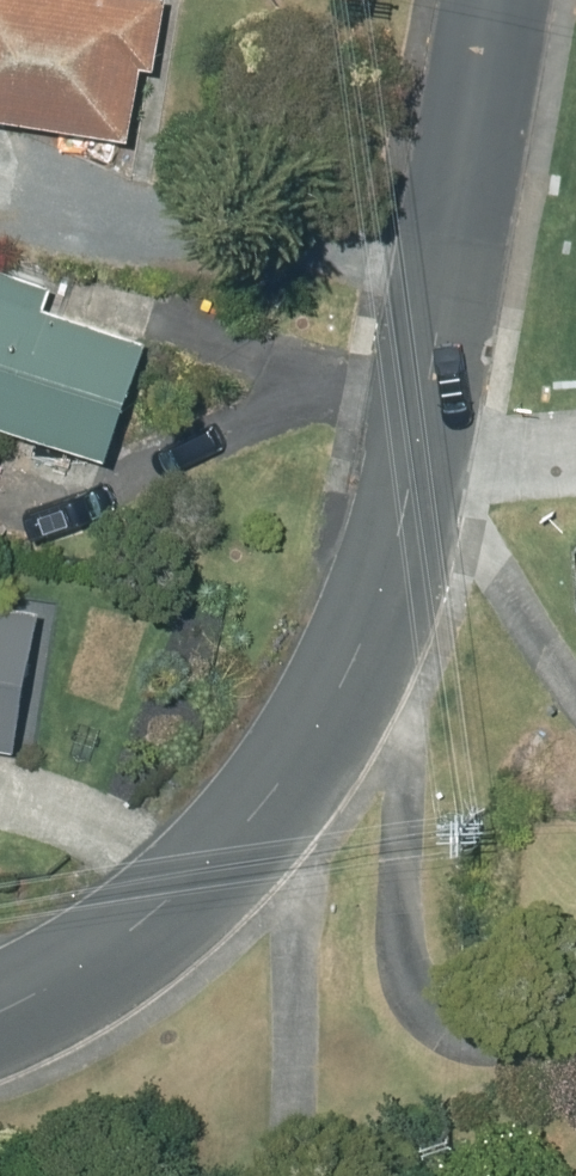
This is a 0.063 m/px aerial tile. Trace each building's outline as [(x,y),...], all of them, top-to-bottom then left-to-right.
[(125,129),(138,59),(152,61),(161,0),(0,0),(0,106),(125,129)] [(46,281),(0,268),(0,413),(103,447),(141,333),(40,301),(46,281)] [(9,744),(31,605),(0,600),(0,742),(9,744)]
